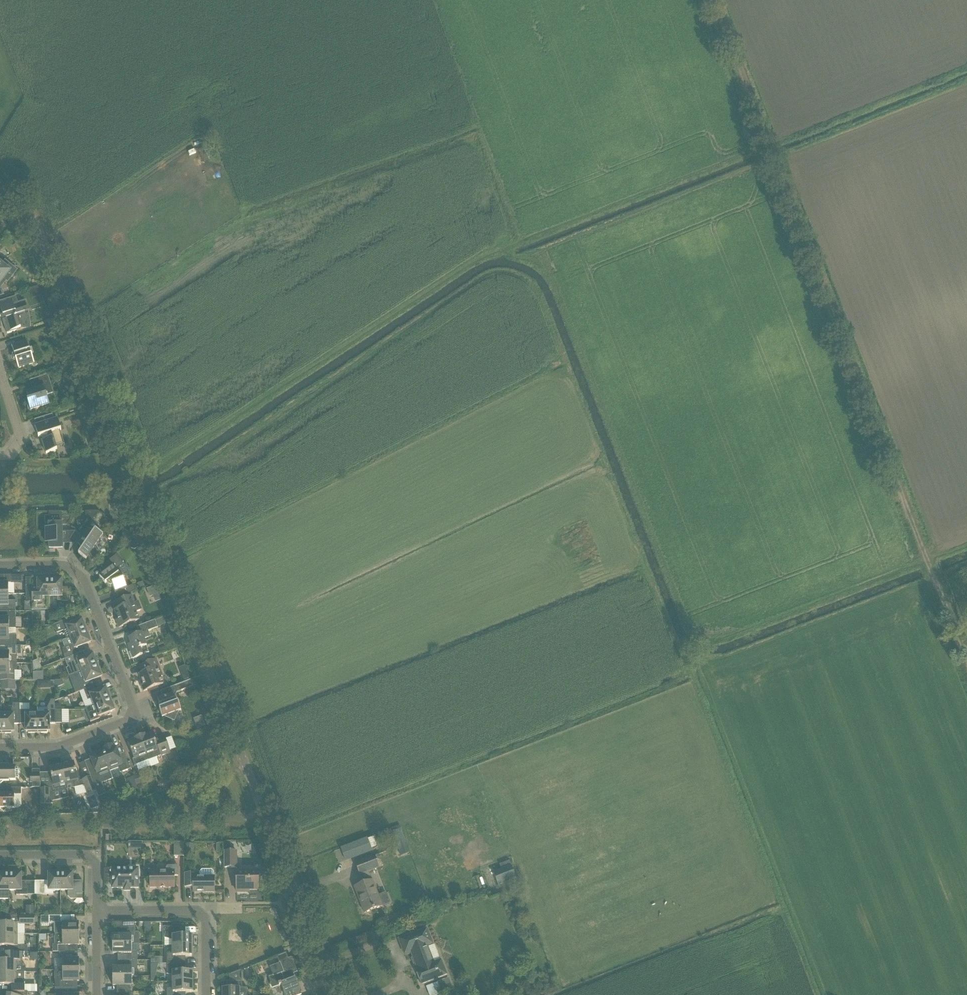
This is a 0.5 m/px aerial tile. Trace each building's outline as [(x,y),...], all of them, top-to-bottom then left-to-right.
[(4,279),(8,282),(16,271),(6,263),(3,266),(0,264),(0,284),(4,279)] [(15,328),(25,329),(25,324),(25,323),(24,322),(24,321),(24,319),(25,318),(25,317),(25,316),(26,315),(26,313),(25,310),(27,309),(25,301),(18,304),(16,297),(3,301),(6,308),(4,309),(3,308),(0,309),(0,317),(5,316),(6,319),(3,321),(7,334),(17,331),(16,330),(15,328)] [(49,328),(55,327),(53,319),(47,321),(49,328)] [(16,360),(19,369),(34,364),(27,341),(12,346),(14,355),(13,356),(14,360),(16,360)] [(28,405),(28,413),(37,413),(37,410),(50,406),(47,397),(54,394),(48,375),(34,380),(37,390),(27,393),(29,402),(28,402),(28,401),(27,402),(28,404),(28,405)] [(46,423),(35,427),(38,438),(42,437),(43,441),(42,441),(46,454),(57,451),(56,447),(55,443),(63,441),(60,431),(61,430),(58,419),(54,420),(53,418),(45,420),(46,423)] [(86,512),(86,516),(92,520),(97,512),(97,511),(86,512)] [(62,512),(49,512),(49,515),(50,515),(50,524),(49,524),(49,533),(47,533),(47,541),(49,541),(49,549),(63,549),(63,542),(67,540),(70,540),(76,544),(81,536),(75,532),(62,532),(62,512)] [(89,529),(78,544),(82,550),(88,558),(92,563),(102,555),(97,547),(98,545),(101,547),(105,540),(100,536),(94,532),(95,531),(99,525),(105,517),(98,512),(97,512),(92,520),(87,527),(89,529)] [(138,548),(134,542),(129,545),(131,549),(134,550),(138,548)] [(113,587),(115,593),(128,588),(124,579),(121,573),(119,574),(116,571),(124,565),(117,555),(101,567),(105,572),(100,576),(105,584),(106,583),(108,585),(109,587),(111,587),(113,587)] [(9,595),(9,584),(11,584),(11,576),(0,576),(0,595),(9,595)] [(32,602),(32,611),(50,611),(50,598),(50,581),(46,581),(46,579),(40,579),(40,581),(38,581),(38,586),(32,586),(32,578),(32,586),(32,602)] [(62,601),(62,602),(68,602),(68,588),(62,588),(62,581),(59,581),(59,579),(53,579),(53,581),(50,581),(50,598),(57,598),(57,602),(62,601)] [(155,586),(147,590),(150,598),(153,597),(158,595),(155,586)] [(16,612),(16,601),(9,601),(9,595),(0,595),(0,612),(16,612)] [(117,621),(119,628),(128,625),(135,622),(139,621),(136,613),(142,610),(138,602),(134,603),(132,597),(116,603),(119,610),(115,611),(119,621),(117,621)] [(72,609),(74,616),(84,612),(81,606),(72,609)] [(9,629),(16,629),(16,612),(0,612),(0,629),(9,629)] [(71,638),(86,632),(85,629),(87,628),(84,623),(83,623),(82,621),(75,624),(73,618),(60,623),(64,633),(67,640),(71,638)] [(129,653),(132,660),(149,653),(144,640),(151,638),(149,632),(158,628),(155,621),(154,621),(145,625),(137,628),(139,635),(129,639),(131,644),(128,645),(131,652),(129,653)] [(17,647),(17,636),(9,636),(9,629),(0,629),(0,647),(17,647)] [(63,649),(65,659),(84,652),(86,652),(83,646),(90,643),(90,641),(91,640),(89,634),(88,635),(86,632),(71,638),(67,640),(63,641),(65,648),(63,649)] [(17,664),(17,647),(0,647),(0,664),(17,664)] [(66,669),(69,677),(72,676),(81,672),(97,666),(96,663),(98,663),(95,657),(94,658),(93,655),(86,658),(84,652),(65,659),(68,668),(66,669)] [(39,660),(33,662),(34,671),(36,670),(42,668),(39,660)] [(141,686),(144,692),(163,684),(161,678),(163,677),(156,660),(140,666),(143,673),(139,675),(143,685),(141,686)] [(1,681),(15,681),(15,672),(17,672),(17,664),(0,664),(0,681),(1,681)] [(78,682),(82,692),(84,691),(97,686),(94,680),(101,677),(101,675),(102,675),(100,669),(99,669),(97,666),(81,672),(72,676),(75,683),(78,682)] [(185,666),(179,669),(183,677),(184,681),(190,679),(189,676),(188,675),(185,666)] [(55,681),(55,689),(64,685),(62,680),(61,680),(55,681)] [(175,687),(177,693),(193,687),(191,680),(175,687)] [(1,689),(1,691),(16,690),(16,681),(15,681),(1,681),(1,689)] [(92,699),(94,706),(110,700),(109,697),(110,696),(108,691),(107,691),(106,689),(99,692),(97,686),(84,691),(88,701),(92,699)] [(167,717),(173,720),(174,719),(177,713),(181,711),(177,700),(175,701),(173,694),(158,700),(161,710),(159,710),(162,718),(167,716),(167,717)] [(41,732),(41,733),(47,733),(47,732),(50,732),(50,724),(56,724),(55,711),(55,700),(51,700),(48,708),(37,708),(37,715),(38,715),(38,732),(41,732)] [(85,709),(90,722),(100,719),(99,717),(114,711),(113,709),(115,708),(113,702),(111,703),(110,700),(94,706),(85,709)] [(5,732),(5,734),(11,734),(11,732),(14,732),(14,725),(20,725),(19,711),(20,711),(20,704),(13,704),(13,707),(9,707),(9,715),(2,715),(2,733),(5,732)] [(28,732),(28,734),(35,734),(35,732),(38,732),(38,715),(37,715),(30,715),(30,711),(20,711),(19,711),(20,725),(26,725),(26,732),(28,732)] [(201,717),(194,720),(198,729),(205,726),(201,717)] [(140,737),(149,761),(170,753),(164,737),(158,739),(159,742),(156,743),(152,734),(145,736),(145,735),(140,737)] [(135,740),(128,743),(134,759),(132,760),(135,766),(137,766),(149,761),(140,737),(135,739),(135,740)] [(118,769),(120,774),(128,771),(125,765),(123,766),(116,750),(113,751),(111,747),(102,750),(110,772),(118,769)] [(92,762),(86,765),(91,777),(96,792),(104,789),(102,784),(113,780),(110,772),(102,750),(101,750),(102,752),(100,753),(99,751),(93,754),(94,755),(90,756),(92,762)] [(84,786),(88,795),(96,792),(91,777),(82,780),(82,781),(80,782),(79,774),(77,774),(74,763),(62,766),(66,783),(72,782),(74,789),(84,786)] [(1,789),(1,785),(3,782),(9,782),(9,781),(16,781),(16,778),(15,768),(9,768),(9,766),(3,767),(1,764),(0,765),(0,789),(1,789)] [(62,766),(49,768),(51,774),(52,780),(50,780),(53,793),(56,793),(59,792),(67,790),(66,783),(62,766)] [(32,783),(32,788),(40,788),(40,773),(40,770),(32,770),(32,774),(30,774),(30,783),(32,783)] [(142,784),(138,774),(132,776),(133,778),(136,786),(142,784)] [(127,780),(130,788),(136,786),(133,778),(127,780)] [(4,812),(7,809),(15,809),(19,809),(21,806),(21,788),(8,788),(8,795),(0,795),(0,809),(4,812)] [(40,789),(40,805),(49,804),(49,789),(40,789)] [(96,792),(98,797),(106,794),(104,789),(96,792)] [(341,849),(346,861),(372,851),(367,839),(341,849)] [(174,843),(174,857),(184,857),(184,843),(174,843)] [(185,853),(194,853),(194,844),(185,844),(185,853)] [(224,852),(224,868),(237,868),(237,852),(224,852)] [(366,883),(354,887),(364,914),(374,910),(382,907),(390,903),(386,893),(378,896),(369,871),(378,867),(374,856),(365,860),(356,864),(360,875),(363,874),(366,883)] [(492,873),(498,886),(516,879),(509,861),(498,865),(500,870),(492,873)] [(150,872),(150,888),(175,888),(174,877),(178,877),(178,869),(174,869),(174,866),(168,866),(166,868),(166,872),(150,872)] [(112,869),(112,888),(138,888),(138,869),(112,869)] [(193,888),(193,893),(214,893),(214,878),(214,872),(212,870),(202,870),(199,873),(200,878),(191,878),(191,873),(184,873),(184,878),(184,888),(193,888)] [(43,892),(43,895),(53,895),(53,891),(61,891),(61,874),(57,874),(57,872),(51,872),(51,874),(49,874),(49,882),(43,882),(43,892)] [(71,900),(78,900),(78,895),(83,895),(83,882),(73,882),(73,874),(70,874),(70,872),(64,872),(64,874),(61,874),(61,891),(68,891),(68,896),(71,900)] [(237,872),(237,893),(246,892),(246,890),(258,890),(258,872),(237,872)] [(9,900),(9,891),(9,874),(6,874),(6,873),(0,873),(0,900),(9,900)] [(16,891),(16,895),(27,895),(28,892),(27,882),(21,882),(21,874),(19,874),(19,873),(13,873),(13,874),(9,874),(9,891),(16,891)] [(41,916),(41,924),(49,924),(55,924),(55,934),(79,934),(79,923),(69,923),(64,923),(64,916),(49,916),(41,916)] [(173,940),(173,946),(192,946),(192,935),(185,936),(184,933),(183,933),(183,928),(181,928),(181,922),(172,922),(172,928),(165,928),(165,939),(171,940),(173,940)] [(17,935),(17,923),(9,923),(0,923),(0,935),(17,935)] [(113,936),(113,945),(132,945),(139,944),(139,933),(135,932),(135,923),(121,923),(122,934),(120,934),(120,936),(113,936)] [(416,971),(421,986),(447,976),(441,961),(434,964),(427,946),(433,944),(427,929),(399,940),(405,955),(411,953),(417,970),(416,971)] [(40,934),(38,941),(47,942),(49,936),(40,934)] [(57,952),(59,952),(70,952),(70,946),(79,946),(79,934),(55,934),(55,945),(53,945),(53,952),(57,952)] [(12,953),(28,953),(27,946),(17,946),(17,935),(0,935),(0,947),(9,947),(12,947),(12,953)] [(122,956),(122,961),(137,961),(137,953),(132,954),(132,945),(113,945),(113,954),(120,954),(120,956),(122,956)] [(167,954),(167,964),(183,964),(183,959),(184,959),(185,957),(192,957),(192,946),(173,946),(173,952),(167,954)] [(62,959),(63,970),(79,970),(79,959),(74,959),(74,952),(70,952),(59,952),(59,959),(62,959)] [(17,973),(17,966),(22,966),(22,961),(23,961),(23,959),(28,959),(28,953),(12,953),(4,953),(4,960),(0,960),(0,973),(17,973)] [(269,978),(272,988),(279,986),(281,986),(285,994),(301,994),(293,974),(298,973),(292,958),(288,960),(286,954),(277,957),(279,964),(270,968),(273,976),(269,978)] [(113,968),(113,977),(132,977),(137,977),(137,961),(122,961),(122,966),(120,966),(120,968),(113,968)] [(173,976),(173,982),(192,982),(192,971),(185,972),(184,969),(183,969),(183,964),(167,964),(167,975),(173,976)] [(55,970),(55,988),(59,988),(74,988),(74,982),(79,982),(79,970),(63,970),(55,970)] [(12,993),(25,993),(24,980),(17,980),(17,973),(0,973),(0,986),(12,985),(12,993)] [(121,988),(121,993),(133,993),(133,986),(132,986),(132,977),(113,977),(113,986),(120,986),(121,988)] [(425,985),(429,994),(438,994),(441,994),(439,988),(451,985),(448,977),(425,985)] [(167,994),(183,994),(185,994),(185,993),(192,993),(192,982),(173,982),(173,988),(167,990),(167,994)] [(223,994),(247,994),(247,989),(242,989),(242,982),(230,982),(230,989),(223,989),(223,994)]
